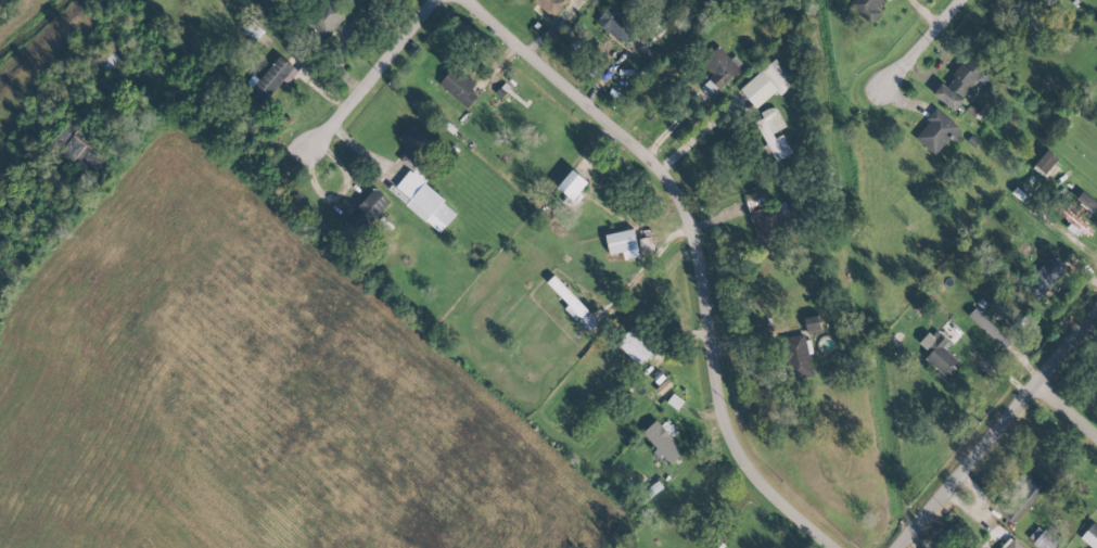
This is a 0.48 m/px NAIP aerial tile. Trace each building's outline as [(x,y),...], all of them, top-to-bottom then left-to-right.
[(345,8),(326,0),(322,0),(312,24),(334,34),(345,8)] [(538,10),(567,10),(567,0),(538,0),(538,10)] [(877,9),(884,0),(852,0),(847,7),(872,25),(881,12),(877,9)] [(594,21),(620,46),(635,30),(609,5),(594,21)] [(99,73),(120,65),(111,41),(90,50),(99,73)] [(730,59),(719,47),(702,63),(712,74),(708,78),(718,89),(744,65),(734,55),(730,59)] [(954,110),(984,67),(965,54),(935,97),(954,110)] [(298,71),(280,55),(252,87),(266,99),(282,81),(286,84),(298,71)] [(739,89),(755,108),(776,90),(780,94),(794,82),(774,59),(739,89)] [(471,90),(475,85),(452,67),(438,85),(467,108),(477,96),(471,90)] [(786,128),(775,105),(752,117),(775,161),(792,153),(781,131),(786,128)] [(935,156),(959,129),(937,109),(912,137),(935,156)] [(440,233),(457,211),(422,184),(428,175),(417,167),(435,144),(409,124),(398,139),(409,148),(399,160),(409,168),(395,187),(410,199),(404,205),(440,233)] [(1033,165),(1044,175),(1059,159),(1048,149),(1033,165)] [(573,207),(583,195),(579,192),(587,182),(571,169),(557,187),(567,196),(564,200),(573,207)] [(389,201),(374,187),(346,217),(360,231),(389,201)] [(751,211),(766,206),(762,193),(747,198),(751,211)] [(1082,193),(1077,201),(1093,211),(1096,205),(1096,202),(1082,193)] [(750,211),(757,247),(774,244),(772,231),(790,228),(785,204),(750,211)] [(1086,240),(1094,229),(1064,208),(1060,215),(1070,222),(1067,226),(1086,240)] [(639,256),(633,228),(605,235),(609,255),(622,252),(624,260),(639,256)] [(653,249),(650,237),(638,240),(641,252),(653,249)] [(1022,286),(1038,300),(1067,269),(1052,254),(1022,286)] [(587,310),(554,275),(546,282),(568,305),(564,309),(576,321),(587,310)] [(588,331),(596,324),(587,312),(578,320),(588,331)] [(804,318),(806,333),(820,330),(817,316),(804,318)] [(616,345),(639,366),(656,347),(633,327),(616,345)] [(924,358),(946,377),(960,362),(943,347),(948,341),(933,328),(919,343),(929,352),(924,358)] [(670,464),(684,451),(655,420),(641,433),(670,464)] [(1016,523),(1042,487),(1020,471),(994,508),(1016,523)] [(1092,522),(1079,539),(1091,547),(1096,547),(1096,526),(1092,522)] [(1012,537),(1000,547),(1022,547),(1012,537)]
